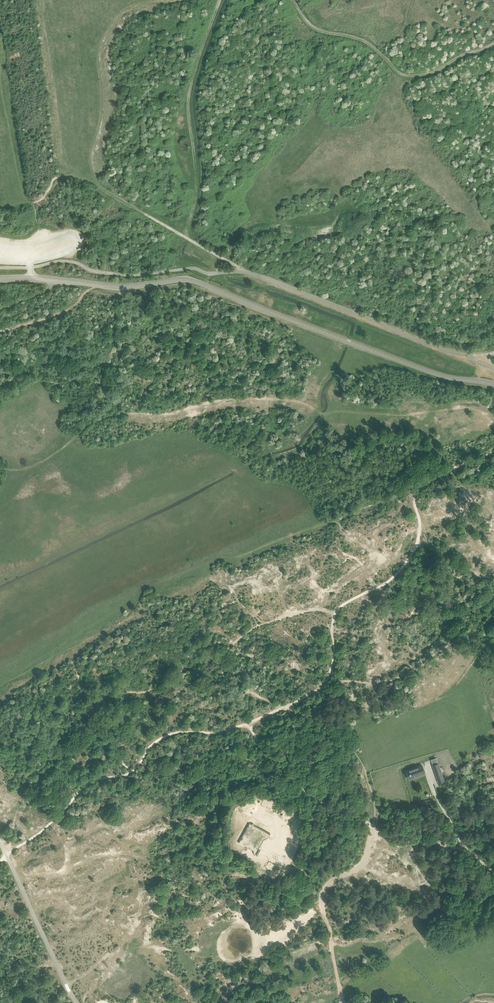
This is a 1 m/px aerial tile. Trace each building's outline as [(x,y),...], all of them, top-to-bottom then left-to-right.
[(422,765),(409,769),(410,773),(410,775),(411,774),(412,778),(425,773),(422,765)] [(441,770),(435,772),(439,783),(445,781),(441,770)] [(264,803),(265,792),(255,792),(254,802),(259,802),(264,803)] [(305,809),(292,805),(291,812),(289,816),(302,819),(305,809)] [(266,837),(266,836),(268,836),(269,837),(271,832),(250,821),(239,841),(254,849),(255,852),(257,853),(258,852),(259,853),(262,848),(261,847),(262,845),(263,843),(266,837)]
